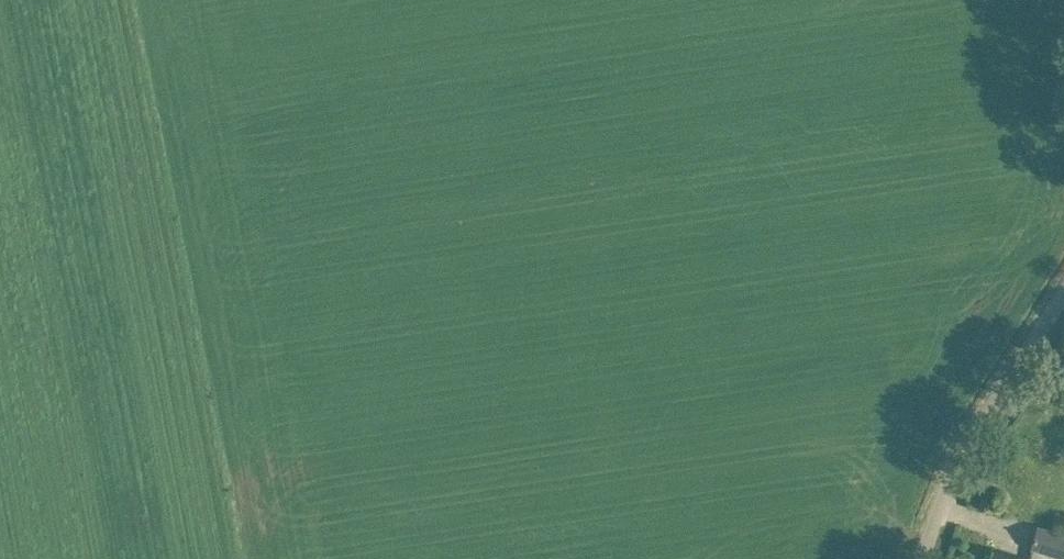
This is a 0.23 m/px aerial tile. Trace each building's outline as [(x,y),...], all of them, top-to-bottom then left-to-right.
[(1063,556),(1063,532),(1040,525),(1034,547),(1063,556)] [(995,558),(1028,558),(1018,556),(997,550),(995,558)]
